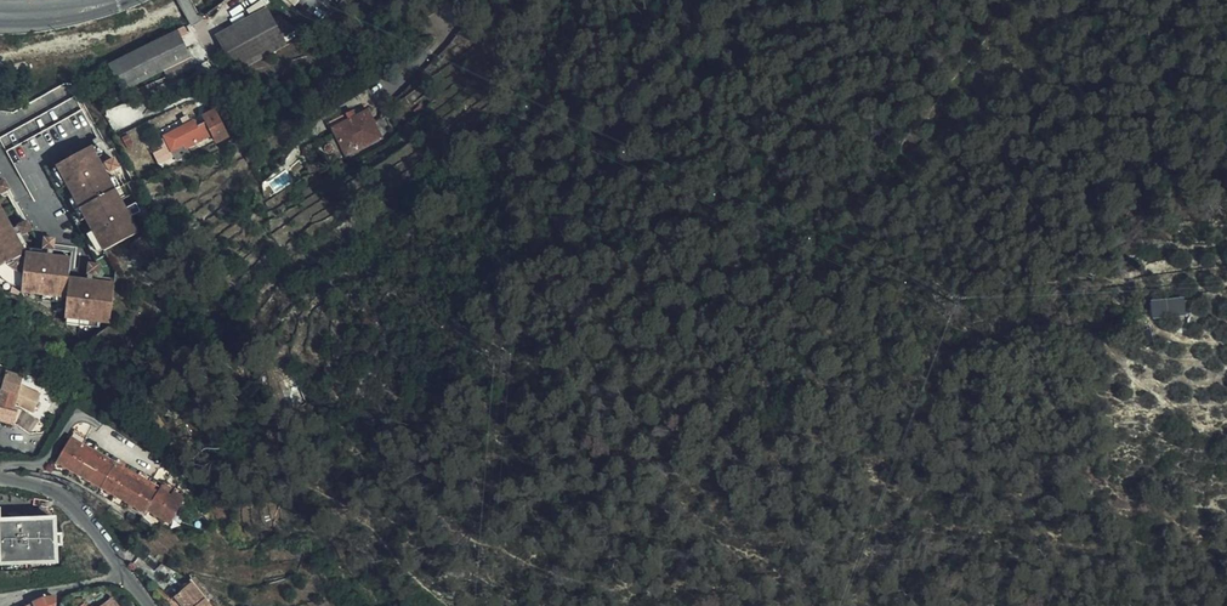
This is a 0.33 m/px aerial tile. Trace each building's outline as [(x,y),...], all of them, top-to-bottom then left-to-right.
[(235,73),(286,46),(273,21),(266,10),(215,38),(235,73)] [(273,21),(286,46),(304,37),(298,25),(291,29),(289,29),(280,18),(273,21)] [(122,92),(176,65),(180,73),(194,66),(181,39),(188,35),(185,28),(109,65),(122,92)] [(22,180),(93,141),(98,138),(75,96),(0,138),(0,140),(22,180)] [(330,123),(347,156),(349,155),(358,150),(382,138),(389,134),(381,118),(374,122),(368,111),(358,116),(355,110),(330,123)] [(219,148),(232,141),(228,132),(215,139),(219,148)] [(57,166),(106,256),(141,236),(92,147),(57,166)] [(115,160),(106,164),(111,172),(119,168),(115,160)] [(342,161),(332,166),(334,171),(345,166),(342,161)] [(0,183),(0,191),(1,194),(10,189),(5,181),(0,183)] [(138,202),(130,207),(135,215),(143,211),(138,202)] [(26,253),(0,206),(0,268),(26,253)] [(27,221),(19,226),(24,234),(32,230),(27,221)] [(45,239),(44,248),(53,249),(55,239),(45,239)] [(71,258),(26,253),(22,292),(67,297),(65,317),(110,322),(114,283),(69,278),(71,258)] [(89,264),(88,273),(98,274),(99,265),(89,264)] [(1153,318),(1154,318),(1184,316),(1182,301),(1152,304),(1153,318)] [(45,428),(15,407),(23,378),(7,373),(0,401),(0,423),(19,427),(37,441),(45,428)] [(147,510),(171,524),(185,500),(162,487),(160,489),(71,439),(57,464),(146,513),(147,510)] [(55,562),(54,521),(0,523),(0,520),(0,553),(1,553),(2,564),(55,562)] [(192,584),(174,599),(180,605),(210,605),(192,584)] [(33,599),(35,605),(56,605),(56,597),(45,599),(44,596),(43,596),(33,599)]
